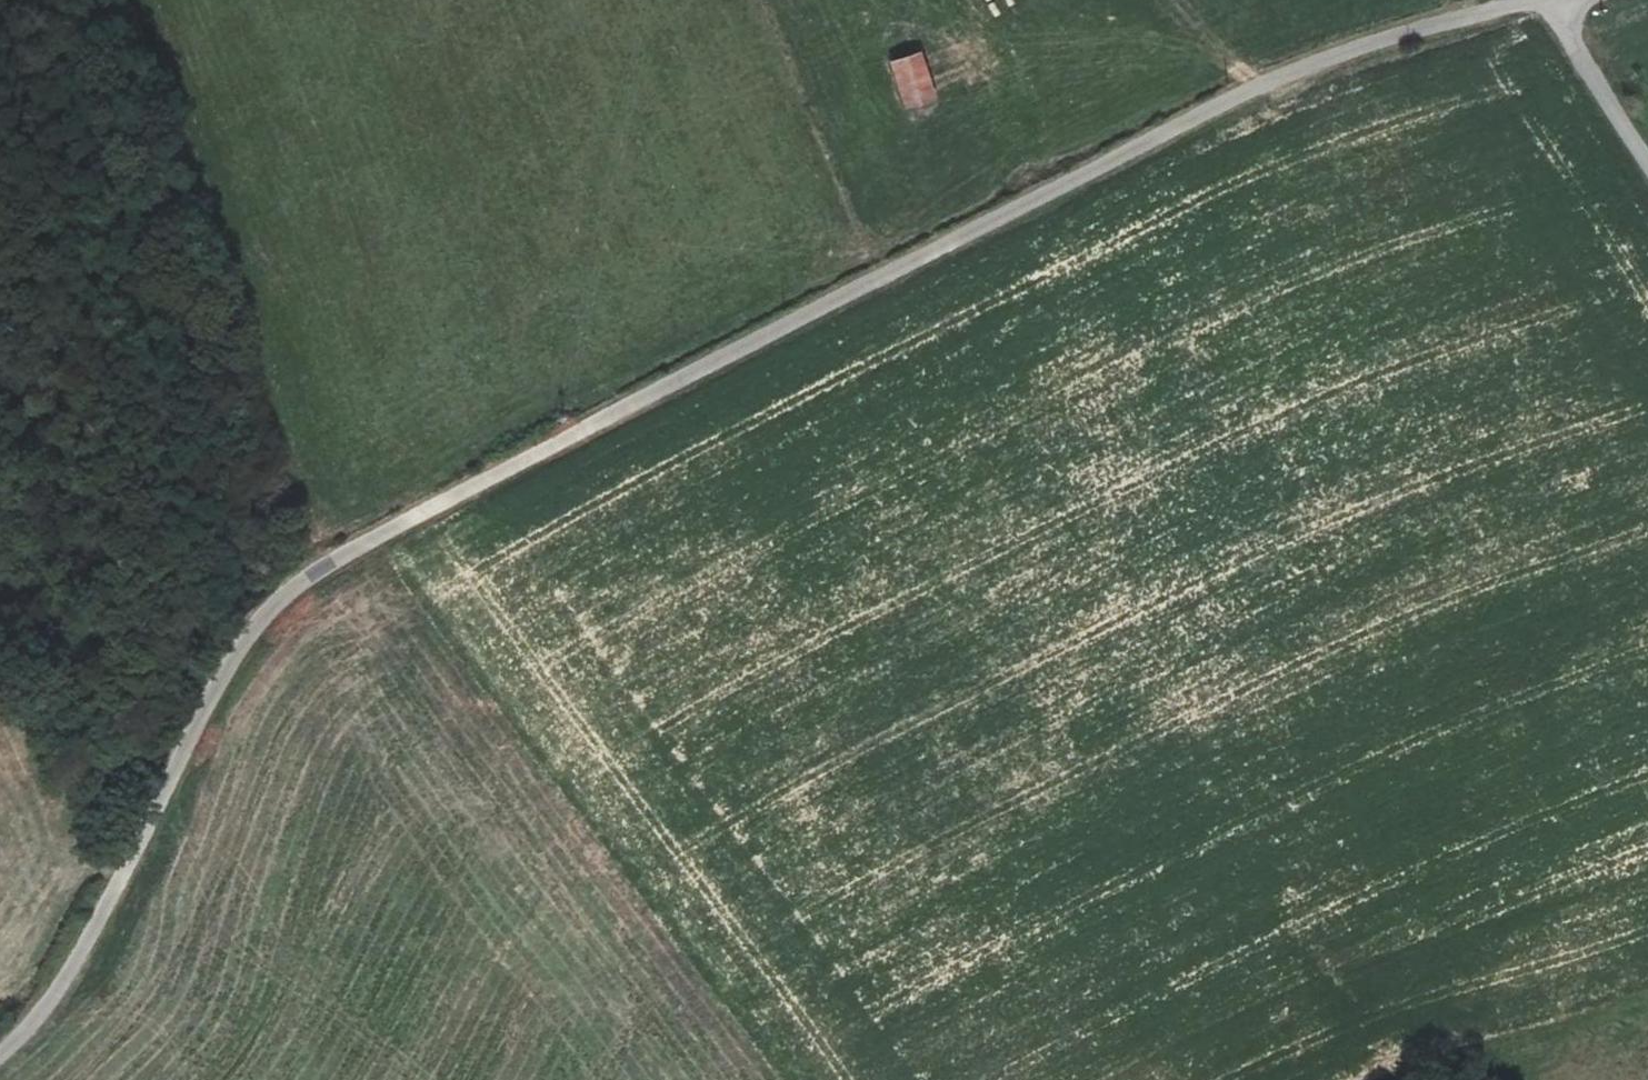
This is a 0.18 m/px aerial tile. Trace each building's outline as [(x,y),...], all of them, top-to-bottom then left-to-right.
[(932,105),(919,58),(887,66),(902,113),(932,105)]
